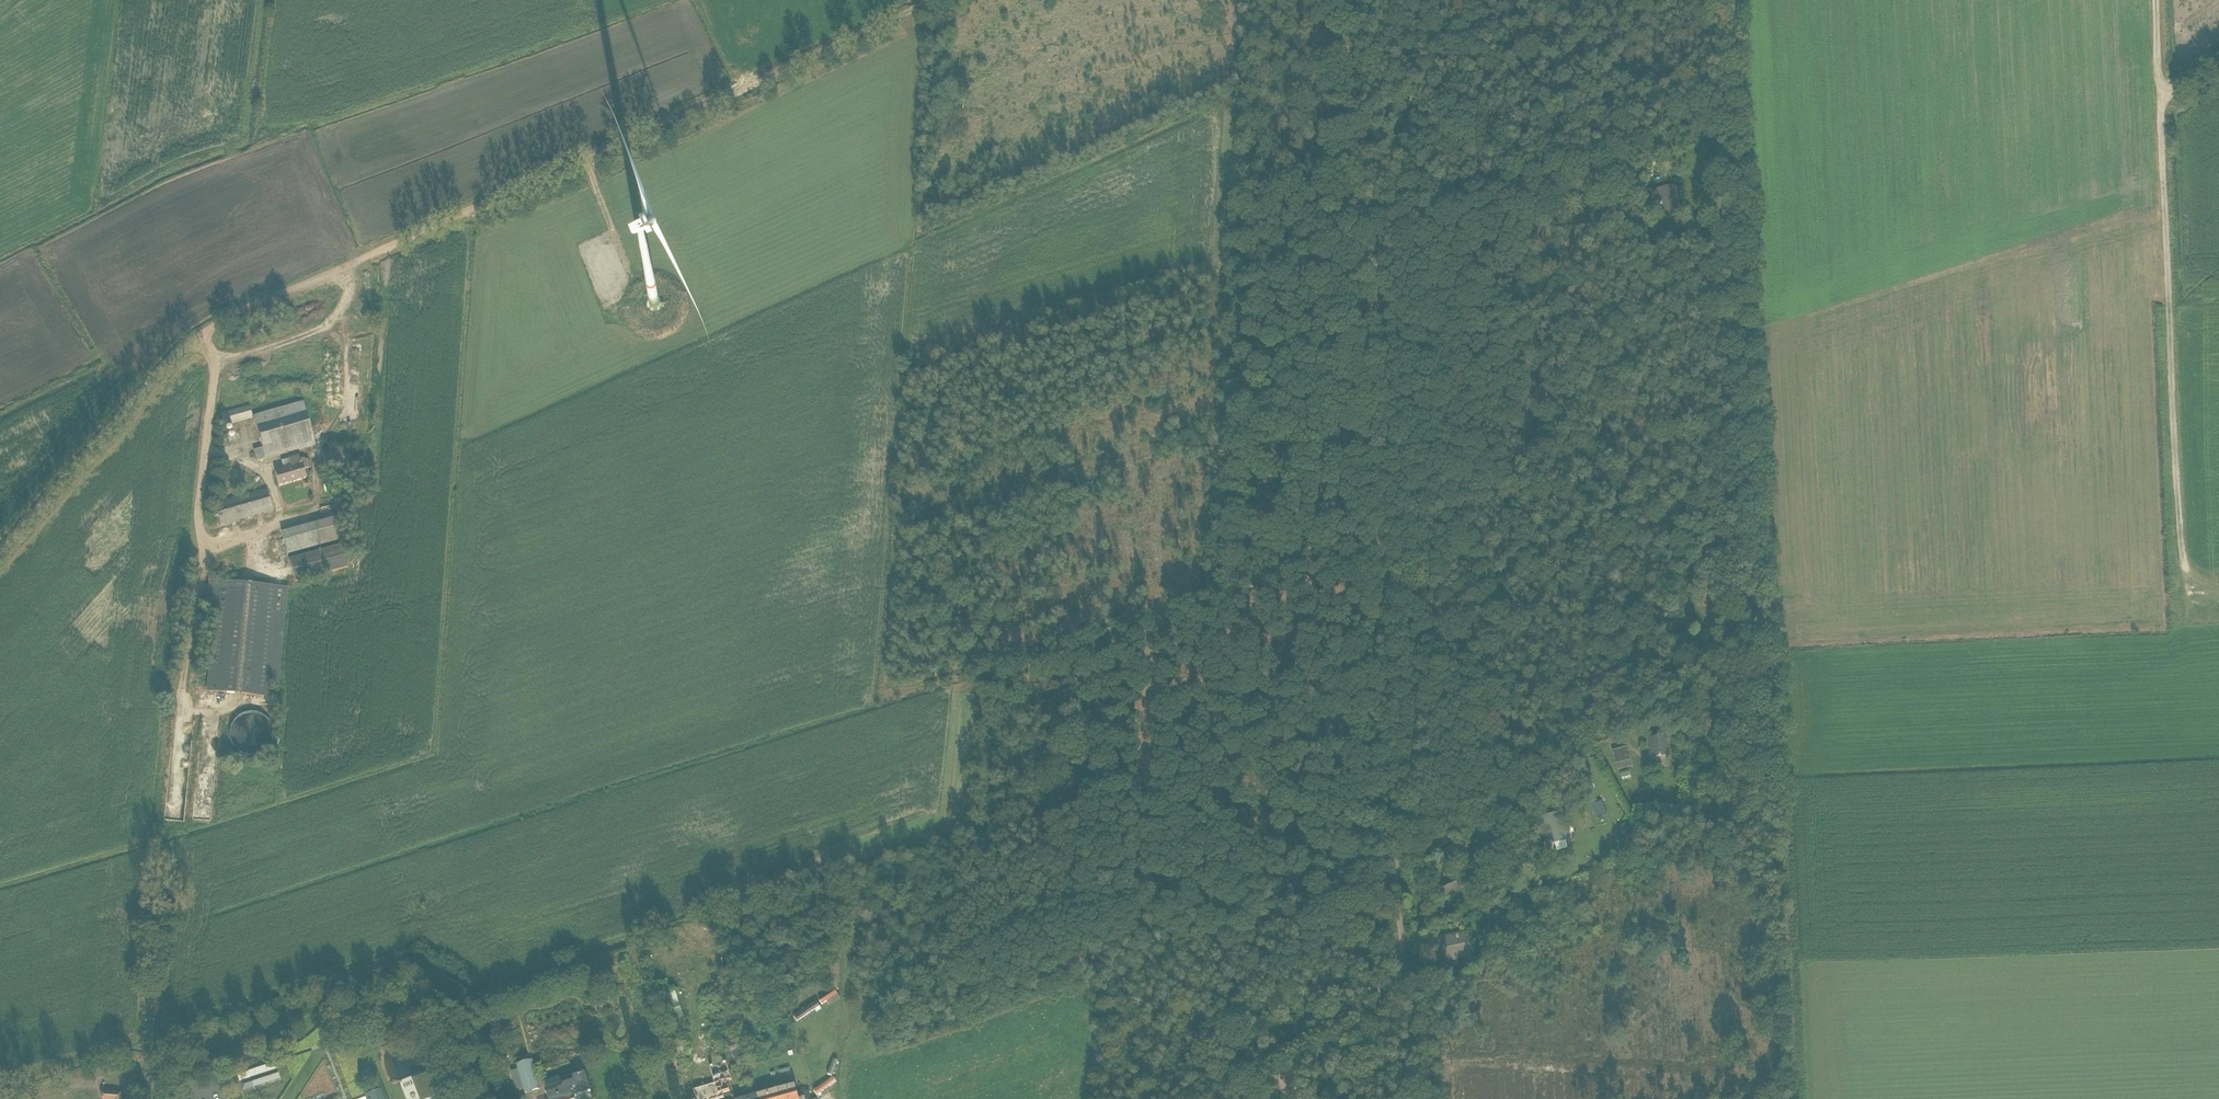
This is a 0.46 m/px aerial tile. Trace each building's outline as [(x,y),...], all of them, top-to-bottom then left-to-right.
[(1378,158),(1378,172),(1387,172),(1387,158),(1378,158)] [(1576,180),(1579,197),(1591,195),(1587,178),(1576,180)] [(1654,188),(1661,209),(1680,202),(1672,181),(1654,188)] [(254,449),(257,461),(315,444),(303,401),(254,417),(262,447),(254,449)] [(221,414),(224,425),(252,417),(250,407),(221,414)] [(1595,421),(1594,438),(1607,439),(1608,422),(1595,421)] [(321,453),(327,473),(353,465),(347,446),(321,453)] [(279,486),(306,478),(304,469),(311,467),(308,459),(305,460),(304,457),(301,459),(299,454),(288,457),(288,458),(281,460),(283,469),(274,471),(279,486)] [(214,504),(220,524),(273,510),(267,489),(214,504)] [(1549,519),(1552,530),(1567,526),(1564,515),(1549,519)] [(281,532),(287,554),(342,539),(336,517),(281,532)] [(1705,534),(1705,553),(1716,554),(1717,535),(1705,534)] [(289,558),(295,582),(349,568),(343,544),(289,558)] [(1418,584),(1423,594),(1442,584),(1437,574),(1418,584)] [(270,687),(279,688),(288,590),(211,582),(211,579),(209,579),(205,613),(214,614),(207,690),(269,696),(270,687)] [(269,743),(269,739),(269,735),(267,731),(265,727),(263,724),(260,721),(255,719),(251,718),(247,717),(242,718),(239,719),(236,720),(232,723),(229,727),(227,731),(226,735),(225,739),(226,744),(227,748),(229,752),(232,755),(235,758),(240,760),(244,761),(247,761),(252,760),(256,759),(259,758),(263,754),(265,752),(267,747),(269,743)] [(1654,737),(1655,753),(1667,752),(1666,736),(1654,737)] [(1610,748),(1617,763),(1633,756),(1625,741),(1610,748)] [(1580,809),(1586,821),(1599,814),(1594,803),(1580,809)] [(1544,819),(1548,836),(1567,831),(1563,815),(1544,819)] [(1629,819),(1620,824),(1627,835),(1636,830),(1629,819)] [(1556,850),(1567,848),(1566,840),(1555,841),(1556,850)] [(1434,886),(1440,897),(1460,888),(1454,876),(1434,886)] [(1444,942),(1448,960),(1472,954),(1468,936),(1444,942)] [(653,948),(655,963),(663,962),(662,955),(663,955),(662,946),(653,948)] [(678,1027),(687,1023),(675,990),(663,994),(673,1022),(676,1021),(678,1027)] [(829,1005),(840,997),(835,990),(819,1000),(822,1004),(827,1001),(829,1005)] [(793,1016),(797,1021),(814,1009),(816,1012),(822,1009),(816,1000),(793,1016)] [(838,1061),(834,1059),(827,1074),(832,1076),(838,1061)] [(524,1088),(525,1092),(540,1088),(532,1060),(516,1064),(518,1068),(510,1071),(515,1091),(524,1088)] [(247,1071),(253,1088),(280,1079),(275,1062),(247,1071)] [(792,1075),(790,1067),(770,1072),(773,1080),(792,1075)] [(585,1072),(572,1076),(573,1080),(561,1083),(559,1076),(544,1081),(546,1089),(544,1089),(547,1098),(576,1098),(576,1097),(592,1092),(585,1072)] [(833,1077),(814,1090),(818,1097),(822,1095),(820,1092),(837,1082),(833,1077)] [(366,1094),(379,1089),(377,1083),(364,1088),(366,1094)] [(795,1084),(756,1095),(757,1098),(812,1098),(809,1090),(805,1091),(801,1092),(797,1093),(795,1084)] [(367,1098),(384,1098),(380,1089),(379,1089),(366,1094),(365,1095),(367,1098)] [(121,1092),(103,1090),(103,1092),(101,1092),(101,1098),(102,1098),(121,1098),(121,1092)]
